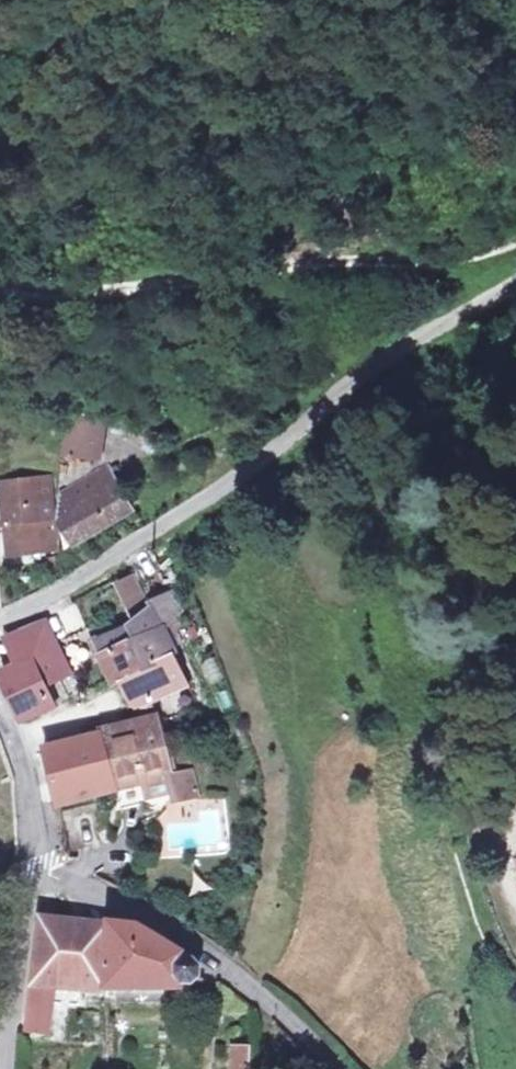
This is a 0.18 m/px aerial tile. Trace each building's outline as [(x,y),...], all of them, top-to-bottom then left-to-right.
[(103,414),(67,412),(65,452),(100,455),(103,414)] [(66,527),(60,531),(62,548),(104,522),(103,520),(126,505),(104,467),(87,477),(60,493),(70,511),(60,518),(66,527)] [(47,479),(4,482),(11,556),(55,551),(47,479)] [(117,592),(133,626),(149,614),(133,582),(117,592)] [(133,626),(127,631),(131,643),(157,631),(149,614),(133,626)] [(22,729),(56,713),(47,692),(72,680),(44,624),(5,644),(17,673),(0,681),(22,729)] [(172,661),(157,631),(131,643),(127,631),(101,650),(118,689),(130,682),(172,661)] [(192,698),(172,661),(130,682),(139,707),(146,706),(150,717),(109,730),(111,741),(150,729),(166,785),(151,790),(156,807),(183,801),(185,801),(161,722),(166,720),(159,701),(171,695),(177,705),(192,698)] [(168,719),(166,720),(161,722),(185,801),(183,801),(186,811),(210,804),(202,779),(187,783),(168,719)] [(114,803),(151,790),(166,785),(150,729),(111,741),(97,745),(114,803)] [(58,819),(114,803),(97,745),(45,762),(58,819)] [(42,932),(34,995),(60,996),(58,1013),(85,1013),(84,989),(111,990),(178,991),(178,988),(196,988),(196,976),(181,964),(133,936),(42,932)] [(60,996),(34,995),(29,1036),(55,1038),(58,1013),(60,996)] [(233,1054),(232,1068),(251,1068),(252,1057),(233,1054)]
